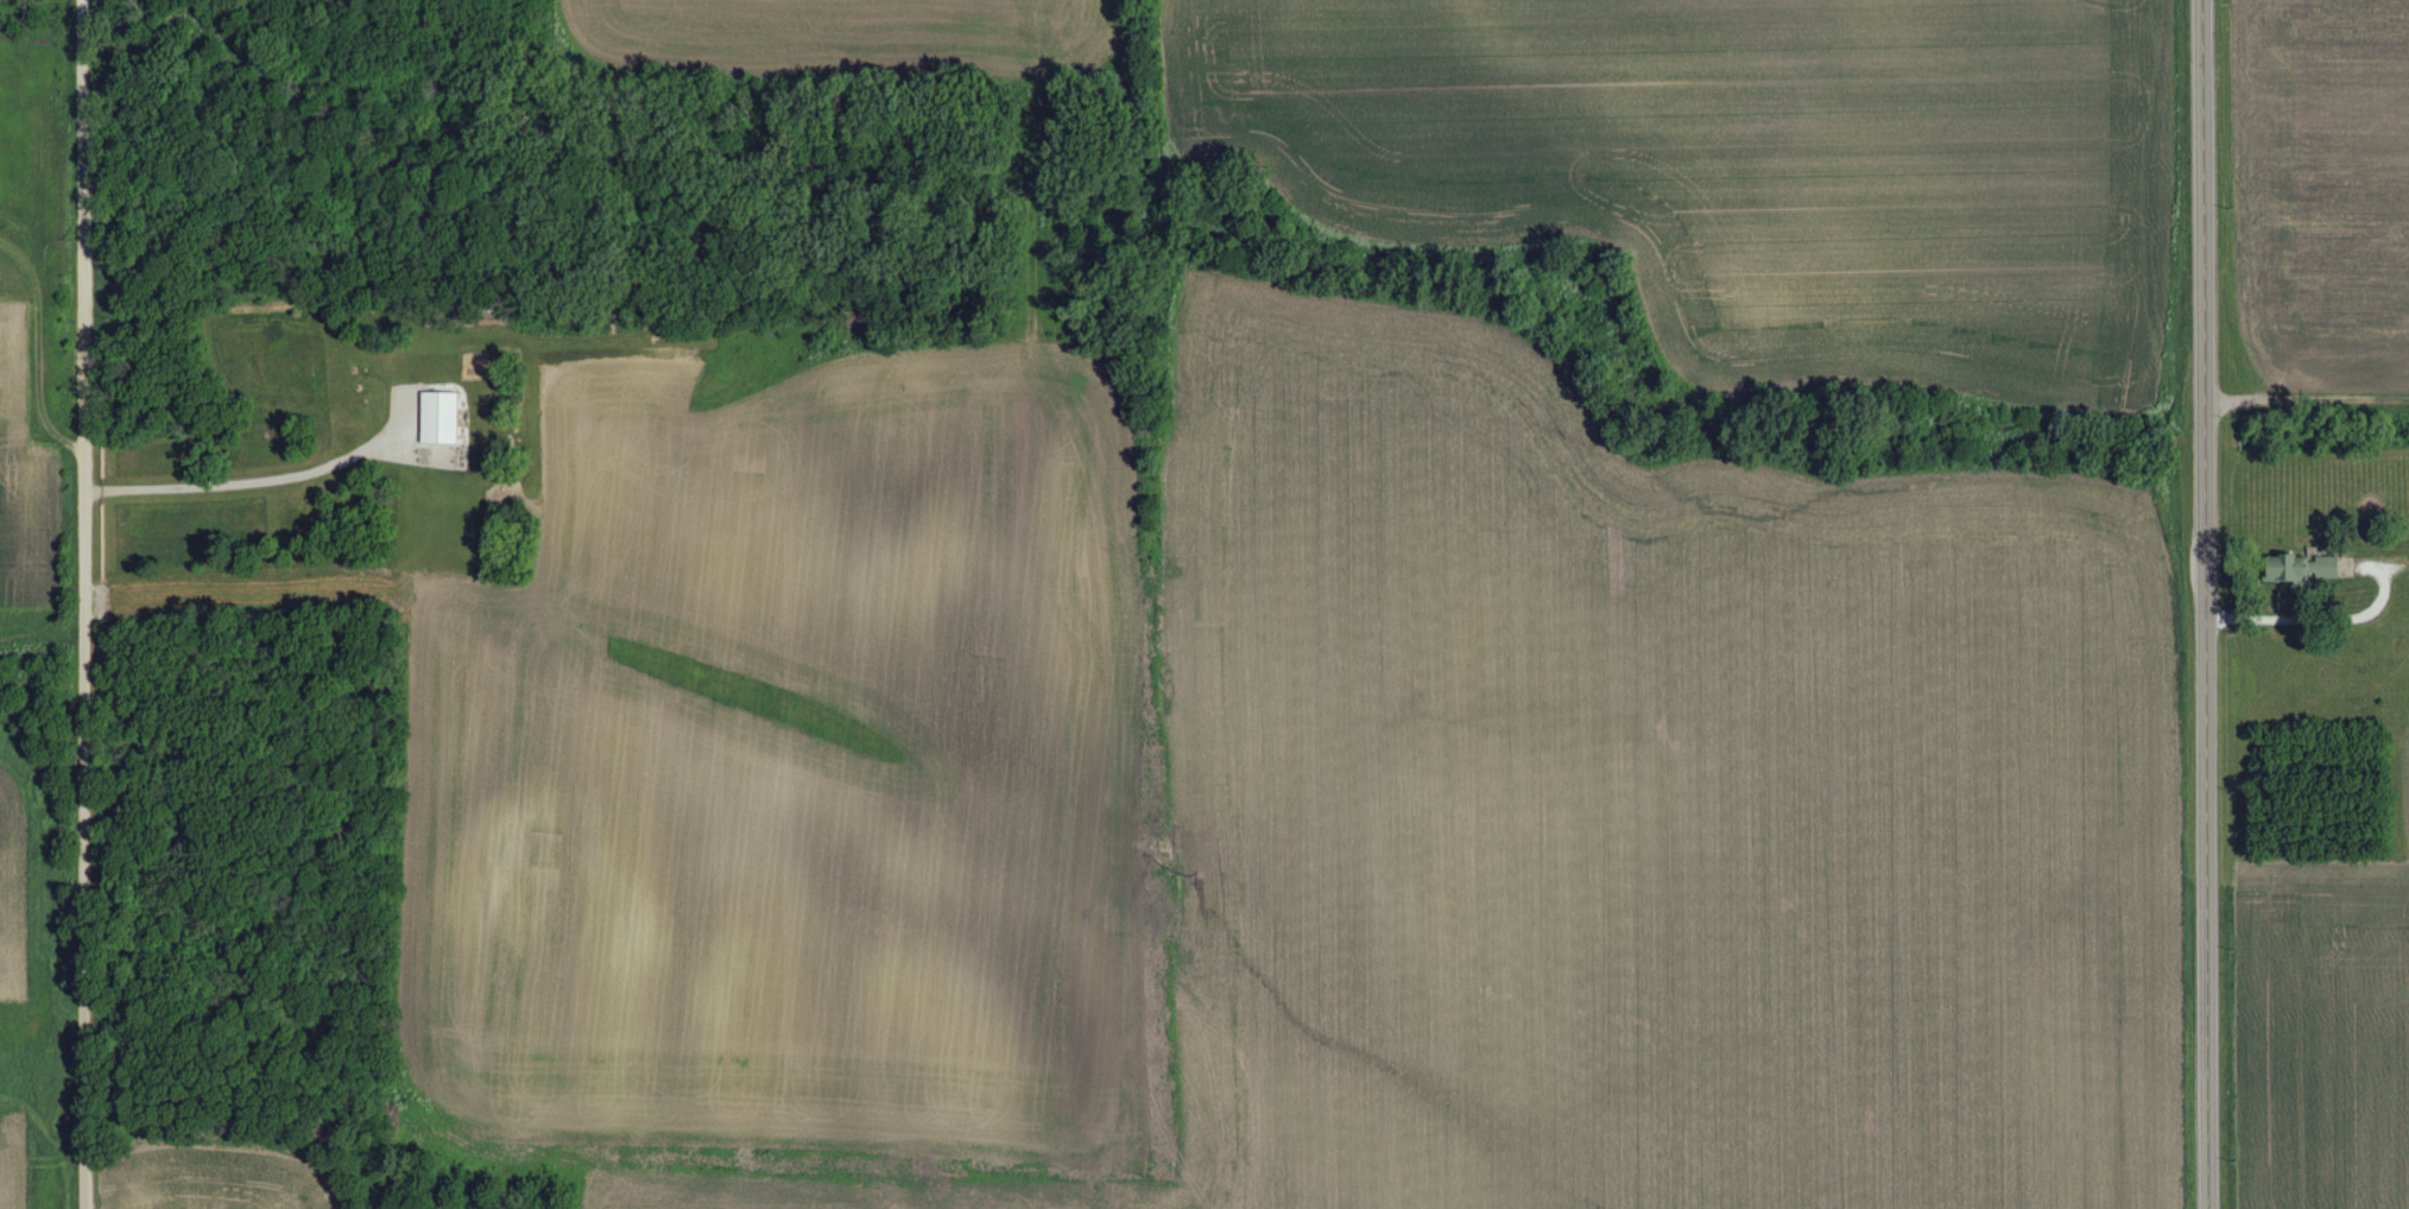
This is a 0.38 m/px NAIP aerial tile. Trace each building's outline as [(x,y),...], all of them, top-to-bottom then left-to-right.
[(464,395),(428,395),(427,446),(463,446),(464,395)]
